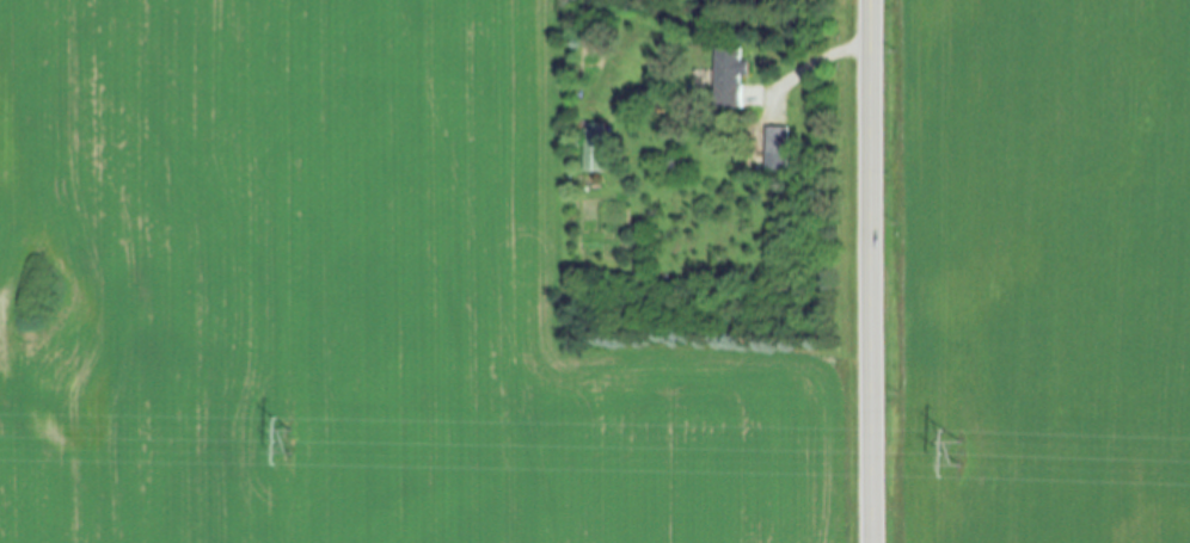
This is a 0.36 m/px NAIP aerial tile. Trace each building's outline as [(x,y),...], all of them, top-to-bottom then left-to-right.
[(742,109),(712,109),(712,49),(742,49),(742,109)] [(588,171),(608,172),(610,124),(589,123),(588,171)] [(787,129),(787,172),(762,172),(761,129),(787,129)] [(582,144),(595,144),(595,173),(582,173),(582,144)]
